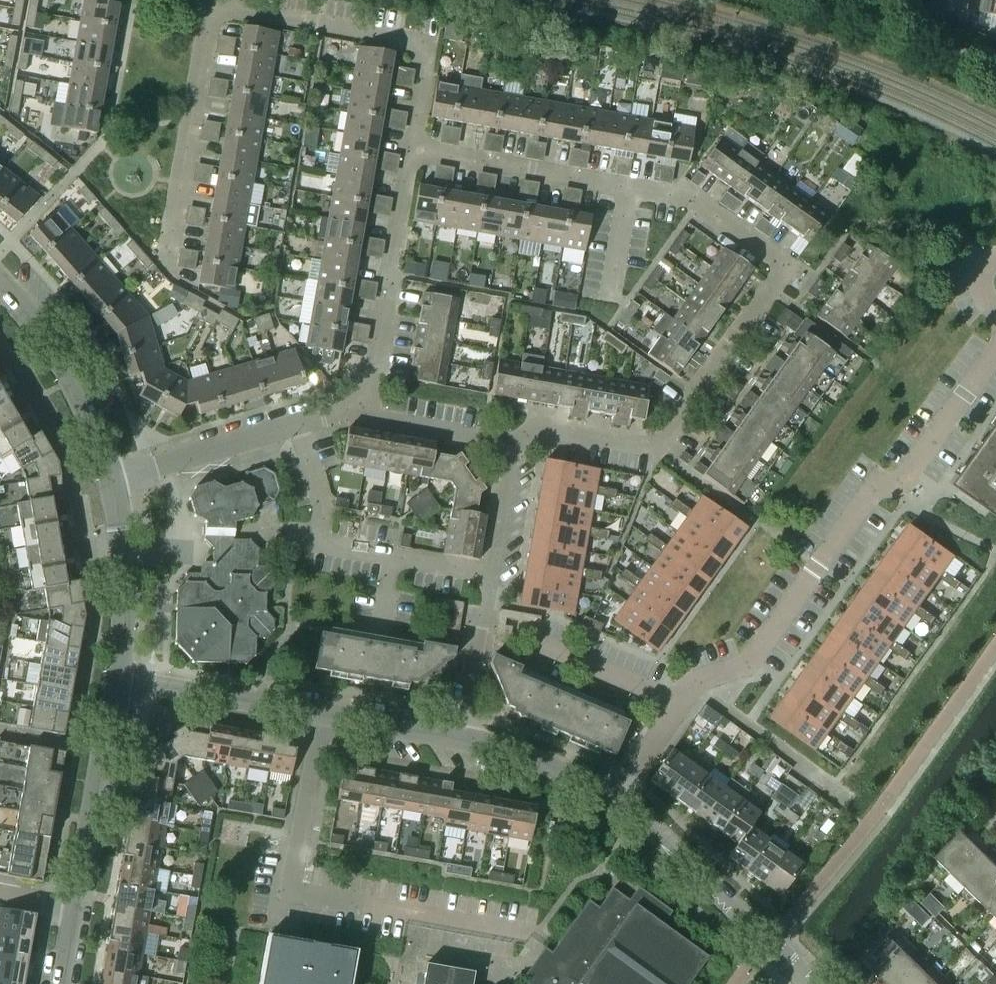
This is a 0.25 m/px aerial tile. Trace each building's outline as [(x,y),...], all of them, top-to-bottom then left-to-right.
[(23,0),(15,0),(13,9),(22,11),(23,0)] [(38,0),(30,0),(28,12),(36,13),(38,0)] [(119,5),(90,0),(84,0),(80,21),(115,27),(119,5)] [(967,12),(995,17),(995,0),(970,0),(967,12)] [(19,26),(22,11),(13,9),(11,25),(19,26)] [(33,29),(36,13),(28,12),(25,27),(33,29)] [(111,49),(115,27),(80,21),(76,43),(111,49)] [(274,55),(278,33),(244,27),(240,49),(274,55)] [(14,53),(17,38),(9,36),(6,52),(14,53)] [(234,48),(235,40),(221,38),(217,41),(216,45),(234,48)] [(28,56),(31,40),(23,39),(20,54),(28,56)] [(107,70),(111,49),(76,43),(73,64),(107,70)] [(232,56),(234,48),(216,45),(215,49),(218,54),(232,56)] [(389,75),(393,53),(359,47),(355,69),(389,75)] [(271,77),(274,55),(240,49),(236,71),(271,77)] [(11,69),(14,53),(6,52),(3,67),(11,69)] [(25,71),(28,56),(20,54),(17,70),(25,71)] [(104,91),(107,70),(73,64),(69,85),(104,91)] [(386,97),(389,75),(355,69),(351,91),(386,97)] [(414,76),(411,71),(397,69),(396,77),(413,80),(414,76)] [(267,98),(271,77),(236,71),(232,92),(267,98)] [(412,84),(413,80),(396,77),(394,84),(408,87),(412,84)] [(226,91),(227,83),(213,80),(209,84),(209,88),(226,91)] [(20,98),(23,82),(15,81),(12,96),(20,98)] [(452,122),(459,87),(437,83),(430,118),(452,122)] [(100,113),(104,91),(69,85),(65,106),(100,113)] [(474,126),(480,91),(459,87),(452,122),(474,126)] [(225,99),(226,91),(209,88),(208,92),(211,96),(225,99)] [(382,118),(386,97),(351,91),(347,112),(382,118)] [(495,129),(501,95),(480,91),(474,126),(495,129)] [(263,119),(267,98),(232,92),(229,113),(263,119)] [(516,133),(522,98),(501,95),(495,129),(516,133)] [(18,114),(20,98),(12,96),(9,112),(18,114)] [(538,137),(544,102),(522,98),(516,133),(538,137)] [(559,140),(565,106),(544,102),(538,137),(559,140)] [(96,134),(100,113),(65,106),(61,128),(96,134)] [(581,144),(587,110),(565,106),(559,140),(581,144)] [(602,148),(608,113),(587,110),(581,144),(602,148)] [(378,139),(382,118),(347,112),(344,133),(378,139)] [(406,118),(403,114),(390,112),(388,119),(406,122),(406,118)] [(259,140),(263,119),(229,113),(225,134),(259,140)] [(623,152),(629,117),(608,113),(602,148),(623,152)] [(0,117),(0,127),(6,132),(11,125),(0,117)] [(645,155),(651,121),(629,117),(623,152),(645,155)] [(405,126),(406,122),(388,119),(387,127),(401,130),(405,126)] [(666,159),(672,125),(651,121),(645,155),(666,159)] [(219,133),(220,126),(206,123),(202,126),(201,130),(219,133)] [(23,135),(11,125),(6,132),(18,142),(23,135)] [(688,163),(694,129),(672,125),(666,159),(688,163)] [(449,145),(452,128),(444,127),(441,141),(444,145),(449,145)] [(457,143),(459,129),(452,128),(449,145),(453,146),(457,143)] [(217,141),(219,133),(201,130),(200,135),(203,139),(217,141)] [(374,160),(378,139),(344,133),(340,154),(374,160)] [(256,162),(259,140),(225,134),(221,156),(256,162)] [(491,153),(494,136),(486,134),(484,148),(487,152),(491,153)] [(499,151),(502,137),(494,136),(491,153),(495,154),(499,151)] [(719,180),(740,151),(721,138),(701,167),(719,180)] [(534,160),(537,143),(529,142),(526,155),(529,159),(534,160)] [(44,152),(32,143),(27,149),(39,159),(44,152)] [(542,158),(544,144),(537,143),(534,160),(538,161),(542,158)] [(576,168),(579,150),(572,149),(570,163),(572,167),(576,168)] [(585,166),(588,152),(579,150),(576,168),(581,169),(585,166)] [(737,193),(757,164),(740,151),(719,180),(737,193)] [(57,162),(44,152),(39,159),(52,169),(57,162)] [(371,182),(374,160),(340,154),(336,176),(371,182)] [(399,161),(396,157),(382,154),(381,162),(398,165),(399,161)] [(252,183),(256,162),(221,156),(217,177),(252,183)] [(619,175),(622,158),(614,157),(612,171),(615,175),(619,175)] [(628,173),(630,159),(622,158),(619,175),(624,176),(628,173)] [(397,169),(398,165),(381,162),(379,170),(393,172),(397,169)] [(662,183),(665,166),(657,164),(655,178),(658,182),(662,183)] [(754,205),(775,176),(757,164),(737,193),(754,205)] [(211,176),(212,169),(199,166),(194,169),(194,173),(211,176)] [(442,184),(445,167),(441,166),(436,169),(434,183),(442,184)] [(670,181),(673,167),(665,166),(662,183),(666,184),(670,181)] [(449,186),(452,172),(449,168),(445,167),(442,184),(449,186)] [(20,183),(3,169),(0,173),(0,208),(20,183)] [(697,188),(705,178),(697,172),(690,182),(697,188)] [(210,184),(211,176),(194,173),(193,178),(196,182),(210,184)] [(484,192),(487,174),(483,174),(479,177),(477,190),(484,192)] [(492,193),(494,179),(492,175),(487,174),(484,192),(492,193)] [(367,204),(371,182),(336,176),(332,197),(367,204)] [(772,218),(793,189),(775,176),(754,205),(772,218)] [(248,205),(252,183),(217,177),(213,199),(248,205)] [(527,199),(530,182),(526,181),(521,184),(519,198),(527,199)] [(534,201),(537,187),(534,183),(530,182),(527,199),(534,201)] [(38,197),(20,183),(0,208),(0,212),(16,224),(38,197)] [(95,199),(87,190),(84,187),(78,192),(89,204),(95,199)] [(434,225),(440,191),(418,187),(412,221),(434,225)] [(569,207),(572,189),(568,189),(564,192),(562,205),(569,207)] [(577,208),(579,194),(577,190),(572,189),(569,207),(577,208)] [(789,231),(810,201),(793,189),(772,218),(789,231)] [(456,229),(462,194),(440,191),(434,225),(456,229)] [(726,208),(733,198),(726,193),(718,203),(726,208)] [(477,233),(483,198),(462,194),(456,229),(477,233)] [(363,225),(367,204),(332,197),(328,219),(363,225)] [(391,204),(388,200),(374,197),(373,205),(391,208),(391,204)] [(498,236),(504,202),(483,198),(477,233),(498,236)] [(733,214),(740,203),(733,198),(726,208),(733,214)] [(244,226),(248,205),(213,199),(210,220),(244,226)] [(808,244),(829,215),(810,201),(789,231),(808,244)] [(519,240),(525,206),(504,202),(498,236),(519,240)] [(390,212),(391,208),(373,205),(372,213),(386,215),(390,212)] [(540,244),(547,209),(525,206),(519,240),(540,244)] [(114,220),(103,208),(97,214),(107,226),(114,220)] [(203,219),(205,211),(191,209),(187,212),(186,216),(203,219)] [(562,248),(568,213),(547,209),(540,244),(562,248)] [(44,253),(70,229),(55,213),(29,236),(44,253)] [(584,252),(590,217),(568,213),(562,248),(584,252)] [(202,227),(203,219),(186,216),(185,220),(188,224),(202,227)] [(761,233),(768,223),(761,218),(753,228),(761,233)] [(359,246),(363,225),(328,219),(325,240),(359,246)] [(124,232),(114,220),(107,226),(118,238),(124,232)] [(241,248),(244,226),(210,220),(206,242),(241,248)] [(768,239),(775,228),(768,223),(761,233),(768,239)] [(70,229),(44,253),(58,269),(84,246),(70,229)] [(682,247),(689,236),(682,231),(674,241),(682,247)] [(356,267),(359,246),(325,240),(321,261),(356,267)] [(384,246),(381,242),(367,240),(366,247),(383,250),(384,246)] [(142,252),(132,241),(126,246),(136,258),(142,252)] [(675,257),(682,247),(674,241),(667,251),(675,257)] [(237,268),(241,248),(206,242),(202,262),(237,268)] [(797,259),(804,249),(797,243),(789,254),(797,259)] [(850,249),(843,244),(837,251),(845,256),(850,249)] [(897,266),(868,245),(854,264),(884,285),(897,266)] [(73,285),(99,262),(84,246),(58,269),(73,285)] [(382,255),(383,250),(366,247),(364,255),(378,258),(382,255)] [(753,269),(724,248),(710,267),(739,288),(753,269)] [(196,261),(197,254),(183,251),(179,254),(179,258),(196,261)] [(845,256),(837,251),(832,258),(840,264),(845,256)] [(153,264),(142,252),(136,258),(146,270),(153,264)] [(195,269),(196,261),(179,258),(178,263),(181,267),(195,269)] [(352,289),(356,267),(321,261),(317,283),(352,289)] [(87,301),(113,278),(99,262),(73,285),(87,301)] [(233,291),(237,268),(202,262),(198,285),(233,291)] [(884,285),(854,264),(842,281),(871,302),(884,285)] [(657,282),(664,271),(657,266),(649,276),(657,282)] [(739,288),(710,267),(698,285),(727,305),(739,288)] [(649,292),(657,282),(649,276),(642,286),(649,292)] [(101,317),(127,294),(113,278),(87,301),(101,317)] [(825,284),(817,279),(812,286),(820,292),(825,284)] [(871,302),(842,281),(829,299),(858,320),(871,302)] [(376,289),(373,285),(359,282),(358,290),(376,293),(376,289)] [(348,310),(352,289),(317,283),(313,304),(348,310)] [(727,305),(698,285),(685,302),(714,323),(727,305)] [(820,292),(812,286),(807,294),(814,299),(820,292)] [(375,298),(376,293),(358,290),(357,298),(371,300),(375,298)] [(189,308),(195,297),(187,292),(180,303),(189,308)] [(455,322),(458,299),(423,293),(419,316),(455,322)] [(116,335),(147,317),(127,294),(101,317),(116,335)] [(201,307),(204,302),(195,297),(189,308),(197,313),(201,307)] [(858,320),(829,299),(816,317),(845,338),(858,320)] [(631,317),(639,307),(631,301),(624,311),(631,317)] [(714,323),(685,302),(672,320),(702,341),(714,323)] [(344,332),(348,310),(313,304),(310,326),(344,332)] [(529,317),(530,308),(518,306),(516,315),(529,317)] [(204,323),(210,312),(201,307),(197,313),(195,318),(204,323)] [(541,319),(543,310),(530,308),(529,317),(541,319)] [(852,353),(805,319),(802,322),(785,310),(776,323),(784,329),(785,327),(794,333),(792,336),(799,341),(791,352),(832,381),(852,353)] [(224,327),(230,316),(221,311),(218,316),(215,322),(224,327)] [(624,327),(631,317),(624,311),(617,322),(624,327)] [(215,322),(218,316),(210,312),(204,323),(212,328),(215,322)] [(571,325),(573,316),(560,313),(559,322),(571,325)] [(272,326),(268,314),(261,317),(264,328),(272,326)] [(232,331),(239,320),(230,316),(224,327),(232,331)] [(451,343),(455,322),(419,316),(416,337),(451,343)] [(584,327),(585,318),(573,316),(571,325),(584,327)] [(156,346),(147,317),(116,335),(122,356),(156,346)] [(264,328),(261,317),(253,319),(257,331),(264,328)] [(499,329),(500,321),(491,319),(490,328),(499,329)] [(689,358),(702,341),(672,320),(660,337),(689,358)] [(366,327),(352,325),(351,332),(368,335),(369,332),(366,327)] [(340,354),(344,332),(310,326),(306,347),(340,354)] [(497,338),(499,329),(490,328),(488,337),(497,338)] [(367,340),(368,335),(351,332),(349,340),(363,343),(367,340)] [(611,347),(616,340),(606,333),(601,340),(611,347)] [(447,364),(451,343),(416,337),(412,358),(447,364)] [(689,358),(660,337),(647,356),(676,376),(689,358)] [(627,347),(616,340),(611,347),(621,355),(627,347)] [(162,367),(156,346),(122,356),(129,378),(140,374),(140,373),(162,367)] [(763,358),(768,351),(759,346),(755,352),(763,358)] [(304,384),(294,350),(273,357),(283,391),(304,384)] [(763,358),(755,352),(750,359),(758,365),(763,358)] [(832,381),(791,352),(783,363),(774,356),(769,363),(820,399),(832,381)] [(283,391),(273,357),(252,363),(262,397),(283,391)] [(443,387),(447,364),(412,358),(408,380),(443,387)] [(514,399),(521,364),(498,360),(492,395),(514,399)] [(491,372),(493,363),(484,362),(482,370),(491,372)] [(262,397),(252,363),(231,369),(241,403),(262,397)] [(820,399),(769,363),(765,369),(774,376),(766,387),(807,417),(820,399)] [(536,403),(542,368),(521,364),(514,399),(536,403)] [(158,407),(175,376),(163,370),(162,367),(140,373),(140,374),(144,386),(138,396),(158,407)] [(558,407),(564,372),(542,368),(536,403),(558,407)] [(241,403),(231,369),(211,375),(221,409),(241,403)] [(490,381),(491,372),(482,370),(481,379),(490,381)] [(669,377),(658,370),(653,377),(663,385),(669,377)] [(577,418),(584,375),(564,372),(558,407),(569,409),(568,417),(577,418)] [(221,409),(211,375),(190,382),(196,404),(199,415),(221,409)] [(599,414),(606,379),(584,375),(577,418),(586,420),(587,412),(599,414)] [(196,404),(190,382),(187,383),(175,376),(158,407),(178,418),(184,407),(196,404)] [(619,426),(627,383),(606,379),(599,414),(612,416),(610,424),(619,426)] [(742,387),(734,382),(729,388),(737,394),(742,387)] [(643,422),(649,387),(627,383),(619,426),(629,427),(630,420),(643,422)] [(807,417),(766,387),(758,399),(748,392),(743,398),(794,434),(807,417)] [(732,401),(737,394),(729,388),(724,395),(732,401)] [(794,434),(743,398),(739,405),(748,412),(740,423),(781,452),(794,434)] [(18,420),(8,403),(0,407),(0,433),(19,422),(18,420)] [(712,429),(717,422),(709,417),(704,423),(712,429)] [(29,439),(19,422),(0,433),(0,459),(10,453),(9,452),(29,440),(29,439)] [(707,436),(712,429),(704,423),(699,430),(707,436)] [(781,452),(740,423),(732,434),(723,427),(718,434),(769,470),(781,452)] [(364,468),(370,433),(348,429),(342,464),(364,468)] [(954,487),(995,517),(995,429),(954,487)] [(51,452),(40,433),(29,439),(29,440),(9,452),(10,453),(20,470),(51,452)] [(386,472),(392,436),(370,433),(364,468),(386,472)] [(769,470),(718,434),(714,440),(723,447),(715,458),(756,487),(769,470)] [(407,475),(413,440),(392,436),(386,472),(407,475)] [(428,479),(433,454),(434,454),(435,444),(413,440),(407,475),(428,479)] [(60,476),(58,464),(51,452),(20,470),(24,476),(25,482),(60,476)] [(686,465),(691,458),(683,452),(678,459),(686,465)] [(469,475),(463,467),(467,464),(460,454),(454,458),(434,454),(433,454),(428,479),(449,483),(452,486),(469,475)] [(756,487),(715,458),(707,469),(697,463),(692,470),(743,506),(756,487)] [(545,460),(541,481),(595,491),(594,495),(604,497),(606,488),(596,487),(599,470),(545,460)] [(265,611),(265,595),(266,595),(275,586),(276,577),(275,576),(266,567),(258,566),(259,550),(250,540),(246,540),(244,540),(232,539),(232,538),(234,538),(234,537),(232,537),(230,530),(234,528),(234,524),(235,524),(251,519),(254,513),(257,508),(274,503),(280,491),(275,473),(263,467),(245,472),(239,484),(224,488),(213,482),(195,487),(188,499),(194,517),(206,524),(206,525),(205,526),(205,538),(204,539),(204,540),(212,549),(212,567),(205,574),(186,573),(185,574),(185,582),(176,591),(174,645),(192,664),(223,665),(232,665),(246,665),(256,656),(256,639),(264,640),(274,630),(274,620),(265,611)] [(475,515),(476,514),(479,494),(485,490),(478,480),(474,482),(469,475),(452,486),(454,490),(451,511),(475,515)] [(64,499),(60,476),(25,482),(28,502),(28,503),(51,499),(51,501),(64,499)] [(595,491),(541,481),(538,502),(591,511),(594,495),(595,491)] [(616,490),(606,488),(604,497),(615,499),(616,490)] [(421,504),(432,497),(426,490),(416,497),(421,504)] [(746,528),(702,496),(692,511),(689,515),(733,546),(746,528)] [(421,504),(416,497),(406,504),(411,512),(421,504)] [(347,510),(348,501),(336,498),(334,507),(347,510)] [(55,521),(51,501),(51,499),(28,503),(28,502),(16,505),(20,527),(55,521)] [(683,505),(675,499),(670,506),(678,512),(683,505)] [(440,509),(435,502),(424,509),(430,517),(440,509)] [(591,511),(538,502),(534,522),(588,532),(587,536),(597,538),(599,529),(588,528),(591,511)] [(378,515),(379,506),(367,504),(365,513),(378,515)] [(678,512),(687,518),(676,532),(721,564),(733,546),(689,515),(692,511),(683,505),(678,512)] [(390,517),(392,508),(379,506),(378,515),(390,517)] [(430,517),(424,509),(414,516),(419,524),(430,517)] [(482,539),(486,516),(476,514),(475,515),(451,511),(447,532),(482,539)] [(59,542),(55,523),(55,521),(20,527),(24,548),(59,542)] [(588,532),(534,522),(530,543),(584,552),(587,536),(588,532)] [(911,525),(897,543),(942,575),(939,578),(948,584),(953,577),(944,571),(955,556),(911,525)] [(609,531),(599,529),(597,538),(607,540),(609,531)] [(478,561),(482,539),(447,532),(443,555),(478,561)] [(721,564),(676,532),(666,546),(664,550),(708,581),(721,564)] [(408,549),(411,536),(401,534),(399,547),(408,549)] [(658,540),(650,534),(644,541),(653,547),(658,540)] [(653,547),(661,553),(651,567),(695,599),(708,581),(664,550),(666,546),(658,540),(653,547)] [(62,563),(59,542),(24,548),(27,570),(62,563)] [(584,552),(530,543),(527,563),(580,573),(580,577),(590,579),(591,570),(581,568),(584,552)] [(897,543),(885,561),(929,592),(939,578),(942,575),(897,543)] [(885,561),(872,578),(917,610),(914,613),(922,619),(928,612),(919,606),(929,592),(885,561)] [(66,585),(66,584),(63,565),(62,563),(27,570),(31,592),(43,590),(43,589),(66,585)] [(580,573),(527,563),(523,584),(577,593),(580,577),(580,573)] [(695,599),(651,567),(641,581),(639,585),(683,616),(695,599)] [(633,575),(624,569),(619,576),(628,582),(633,575)] [(602,572),(591,570),(590,579),(600,581),(602,572)] [(628,582),(636,588),(626,602),(670,634),(683,616),(639,585),(641,581),(633,575),(628,582)] [(961,583),(953,577),(948,584),(956,590),(961,583)] [(904,628),(914,613),(917,610),(872,578),(860,596),(904,628)] [(82,604),(78,581),(66,584),(66,585),(43,589),(43,590),(47,610),(82,604)] [(577,593),(523,584),(519,605),(573,615),(577,593)] [(860,596),(847,613),(892,645),(889,649),(897,655),(902,647),(894,642),(904,628),(860,596)] [(457,641),(460,624),(463,603),(435,598),(433,606),(454,610),(453,617),(445,616),(441,639),(457,641)] [(670,634),(626,602),(613,621),(657,652),(670,634)] [(82,629),(84,617),(82,604),(47,610),(48,617),(47,623),(82,629)] [(508,650),(512,627),(505,626),(506,619),(539,625),(540,617),(499,610),(492,648),(508,650)] [(936,618),(928,612),(922,619),(931,626),(936,618)] [(879,663),(889,649),(892,645),(847,613),(835,631),(879,663)] [(593,620),(583,616),(580,624),(590,628),(593,620)] [(603,624),(593,620),(590,628),(599,632),(603,624)] [(43,644),(79,650),(82,629),(47,623),(43,644)] [(32,631),(11,628),(9,639),(30,643),(32,631)] [(835,631),(822,649),(866,680),(864,684),(872,690),(877,683),(869,677),(879,663),(835,631)] [(445,664),(454,658),(455,649),(422,643),(420,654),(414,653),(415,650),(320,633),(314,670),(408,686),(409,683),(416,684),(445,664)] [(75,671),(78,651),(79,650),(43,644),(40,665),(75,671)] [(911,654),(902,647),(897,655),(906,661),(911,654)] [(854,698),(864,684),(866,680),(822,649),(810,666),(854,698)] [(629,723),(518,675),(521,668),(493,655),(490,664),(508,711),(614,757),(629,723)] [(71,693),(75,671),(40,665),(36,687),(71,693)] [(810,666),(797,684),(841,715),(839,719),(847,725),(852,718),(844,712),(854,698),(810,666)] [(886,689),(877,683),(872,690),(881,696),(886,689)] [(797,684),(785,701),(829,733),(839,719),(841,715),(797,684)] [(67,714),(71,693),(36,687),(32,708),(67,714)] [(0,692),(0,703),(19,706),(20,695),(0,692)] [(771,720),(816,751),(829,733),(785,701),(771,720)] [(722,717),(704,705),(696,716),(714,728),(722,717)] [(63,736),(67,714),(32,708),(28,730),(41,732),(63,736)] [(861,724),(852,718),(847,725),(856,731),(861,724)] [(702,729),(692,721),(687,728),(697,735),(702,729)] [(205,761),(209,736),(208,736),(210,726),(191,723),(191,728),(184,726),(173,734),(176,738),(168,743),(180,760),(183,757),(205,761)] [(225,765),(232,730),(210,726),(208,736),(209,736),(205,761),(225,765)] [(247,768),(253,733),(232,730),(225,765),(247,768)] [(268,772),(275,737),(253,733),(247,768),(268,772)] [(291,776),(297,741),(275,737),(268,772),(291,776)] [(727,747),(718,740),(713,746),(722,753),(727,747)] [(849,747),(840,741),(835,748),(844,755),(849,747)] [(173,783),(176,762),(180,760),(168,743),(160,748),(158,744),(147,752),(151,758),(148,778),(137,776),(137,777),(173,783)] [(60,775),(64,753),(38,749),(29,747),(25,769),(60,775)] [(738,754),(727,747),(722,753),(733,761),(738,754)] [(667,794),(689,763),(671,750),(649,781),(667,794)] [(685,807),(713,768),(694,755),(689,763),(667,794),(685,807)] [(10,777),(12,766),(0,764),(0,775),(10,777)] [(359,804),(365,769),(343,765),(337,800),(359,804)] [(763,772),(753,765),(748,772),(758,779),(763,772)] [(702,819),(729,780),(713,768),(685,807),(702,819)] [(57,797),(60,775),(25,769),(21,791),(57,797)] [(381,808),(387,772),(365,769),(359,804),(381,808)] [(210,782),(203,771),(195,777),(202,787),(210,782)] [(402,811),(408,776),(387,772),(381,808),(402,811)] [(423,815),(429,780),(408,776),(402,811),(423,815)] [(169,805),(173,783),(137,777),(133,798),(169,805)] [(780,785),(770,777),(765,784),(775,791),(780,785)] [(198,790),(191,780),(183,785),(190,796),(198,790)] [(443,827),(451,784),(429,780),(423,815),(444,819),(443,827)] [(720,832),(742,801),(748,793),(729,780),(702,819),(720,832)] [(217,792),(210,782),(202,787),(210,797),(217,792)] [(465,831),(471,795),(450,792),(452,784),(451,784),(443,827),(465,831)] [(6,798),(8,788),(0,786),(0,797),(6,798)] [(198,806),(205,801),(198,790),(190,796),(198,806)] [(53,818),(57,797),(21,791),(18,812),(53,818)] [(486,834),(492,799),(471,795),(465,831),(486,834)] [(173,827),(176,806),(169,805),(133,798),(130,820),(165,826),(165,825),(173,827)] [(508,838),(514,803),(492,799),(486,834),(508,838)] [(239,812),(241,803),(228,801),(227,810),(239,812)] [(750,827),(760,814),(742,801),(720,832),(737,844),(737,845),(750,827)] [(251,814),(253,805),(241,803),(239,812),(251,814)] [(530,842),(536,807),(514,803),(508,838),(530,842)] [(788,810),(778,804),(773,810),(783,817),(788,810)] [(283,820),(284,811),(272,809),(270,818),(283,820)] [(798,818),(788,810),(783,817),(793,825),(798,818)] [(49,839),(53,818),(18,812),(14,833),(49,839)] [(161,848),(165,826),(130,820),(126,842),(161,848)] [(209,834),(211,821),(202,820),(200,832),(209,834)] [(950,874),(977,848),(968,839),(974,832),(968,826),(935,859),(950,874)] [(767,840),(750,827),(737,845),(737,844),(727,858),(745,871),(767,840)] [(821,845),(826,838),(816,831),(811,838),(821,845)] [(206,846),(209,834),(200,832),(197,845),(206,846)] [(45,860),(49,839),(14,833),(10,854),(45,860)] [(342,846),(343,837),(331,834),(329,843),(342,846)] [(373,851),(375,842),(362,840),(360,849),(373,851)] [(762,883),(785,852),(767,840),(745,871),(762,883)] [(157,869),(161,848),(126,842),(122,864),(157,871),(157,869)] [(385,853),(387,844),(375,842),(373,851),(385,853)] [(415,859),(417,850),(404,847),(403,856),(415,859)] [(995,857),(995,853),(992,850),(986,857),(977,848),(950,874),(965,888),(995,857)] [(428,861),(429,852),(417,850),(415,859),(428,861)] [(780,896),(803,865),(785,852),(762,883),(780,896)] [(41,883),(45,860),(10,854),(6,877),(17,879),(41,883)] [(995,886),(995,857),(965,888),(980,903),(995,886)] [(201,877),(203,865),(194,863),(192,876),(201,877)] [(165,893),(169,871),(157,869),(157,871),(122,864),(118,885),(153,891),(154,890),(165,893)] [(457,875),(459,867),(446,864),(445,873),(457,875)] [(469,878),(471,869),(459,867),(457,875),(469,878)] [(500,883),(501,874),(489,872),(487,881),(500,883)] [(512,885),(514,876),(501,874),(500,883),(512,885)] [(199,890),(201,877),(192,876),(190,888),(199,890)] [(165,902),(152,900),(153,891),(118,885),(115,906),(150,912),(150,913),(163,915),(165,902)] [(995,915),(995,886),(980,903),(994,917),(995,915)] [(708,958),(662,925),(672,912),(638,887),(629,900),(612,889),(598,908),(589,901),(529,983),(689,983),(708,958)] [(193,920),(196,907),(178,904),(177,915),(185,916),(184,918),(193,920)] [(146,933),(150,913),(150,912),(115,906),(111,927),(146,933)] [(35,921),(36,915),(0,908),(0,934),(32,939),(35,921)] [(191,932),(193,920),(184,918),(182,931),(191,932)] [(142,955),(146,933),(111,927),(107,949),(142,955)] [(32,939),(0,934),(0,959),(27,963),(32,939)] [(356,952),(268,936),(259,983),(350,983),(356,952)] [(877,978),(910,944),(903,937),(896,944),(888,936),(862,963),(877,978)] [(918,966),(911,958),(917,951),(910,944),(877,978),(884,983),(900,983),(918,966)] [(139,976),(142,955),(107,949),(103,970),(139,976)] [(186,963),(188,950),(179,949),(177,961),(186,963)] [(27,963),(0,959),(0,982),(9,983),(24,983),(27,963)] [(184,975),(186,963),(177,961),(175,973),(184,975)] [(426,964),(422,983),(472,983),(474,973),(426,964)] [(939,973),(932,966),(925,973),(918,966),(900,983),(929,983),(939,973)] [(148,978),(139,976),(103,970),(101,983),(147,983),(148,978)] [(947,980),(939,973),(929,983),(943,983),(947,980)]
